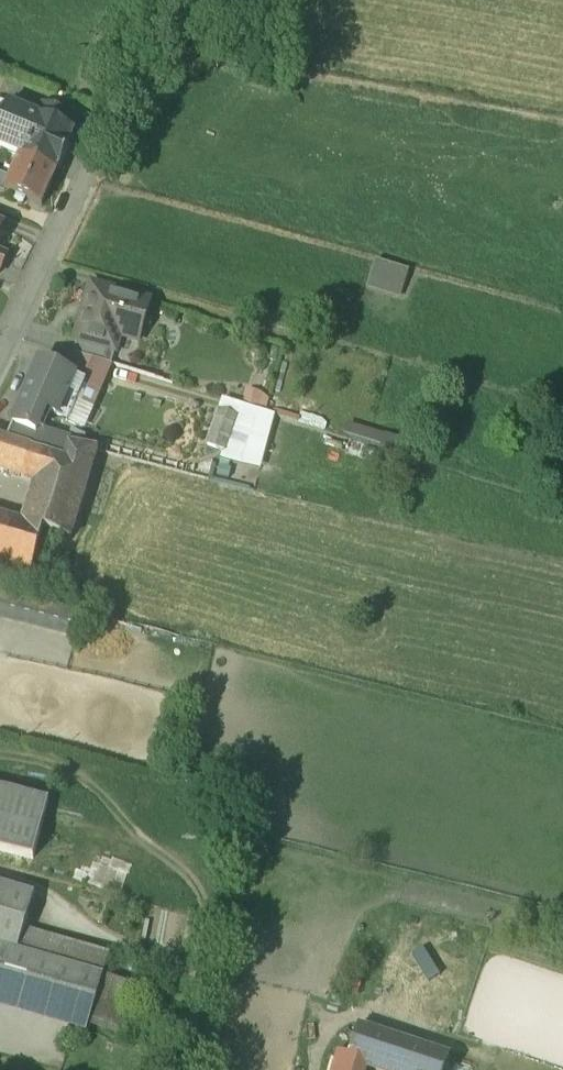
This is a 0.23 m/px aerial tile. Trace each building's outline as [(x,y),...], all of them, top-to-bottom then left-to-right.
[(71,114),(44,102),(39,114),(66,126),(71,114)] [(14,103),(4,126),(0,125),(0,149),(20,157),(56,173),(59,165),(62,166),(72,144),(69,143),(75,130),(66,126),(39,114),(14,103)] [(56,173),(20,157),(11,178),(5,190),(17,195),(14,201),(22,205),(25,198),(41,205),(56,173)] [(0,173),(0,187),(5,190),(11,178),(0,173)] [(408,272),(376,261),(368,283),(401,294),(408,272)] [(150,300),(91,284),(76,340),(78,340),(117,351),(125,320),(144,325),(150,300)] [(117,351),(78,340),(74,354),(112,366),(117,351)] [(96,411),(112,366),(74,354),(64,352),(56,370),(84,382),(76,402),(96,411)] [(56,370),(39,363),(31,383),(76,402),(84,382),(56,370)] [(76,402),(31,383),(12,426),(13,426),(36,436),(38,432),(42,423),(48,426),(52,416),(67,422),(76,402)] [(221,459),(263,470),(277,417),(223,400),(219,410),(236,416),(224,450),(221,459)] [(236,416),(219,410),(207,444),(224,450),(236,416)] [(69,441),(38,432),(36,436),(13,426),(7,440),(11,441),(31,448),(30,451),(42,455),(64,461),(68,445),(69,441)] [(382,448),(385,436),(356,428),(353,440),(382,448)] [(406,442),(385,436),(382,448),(378,461),(399,468),(406,442)] [(0,438),(0,467),(24,476),(30,451),(31,448),(11,441),(7,440),(0,438)] [(68,445),(64,461),(42,455),(35,480),(22,524),(43,531),(70,540),(96,450),(68,445)] [(30,451),(24,476),(35,480),(42,455),(30,451)] [(0,517),(0,561),(32,571),(43,531),(22,524),(0,517)] [(0,595),(0,614),(77,634),(81,617),(0,595)] [(0,790),(0,852),(33,860),(48,803),(0,790)] [(0,887),(0,946),(17,951),(24,930),(34,897),(0,887)] [(109,956),(24,930),(17,951),(103,975),(109,956)] [(86,1032),(87,1027),(122,1038),(139,985),(103,975),(0,946),(0,1007),(86,1032)] [(358,1027),(347,1060),(363,1066),(376,1069),(446,1069),(450,1058),(358,1027)] [(339,1057),(335,1069),(362,1069),(363,1066),(347,1060),(339,1057)]
